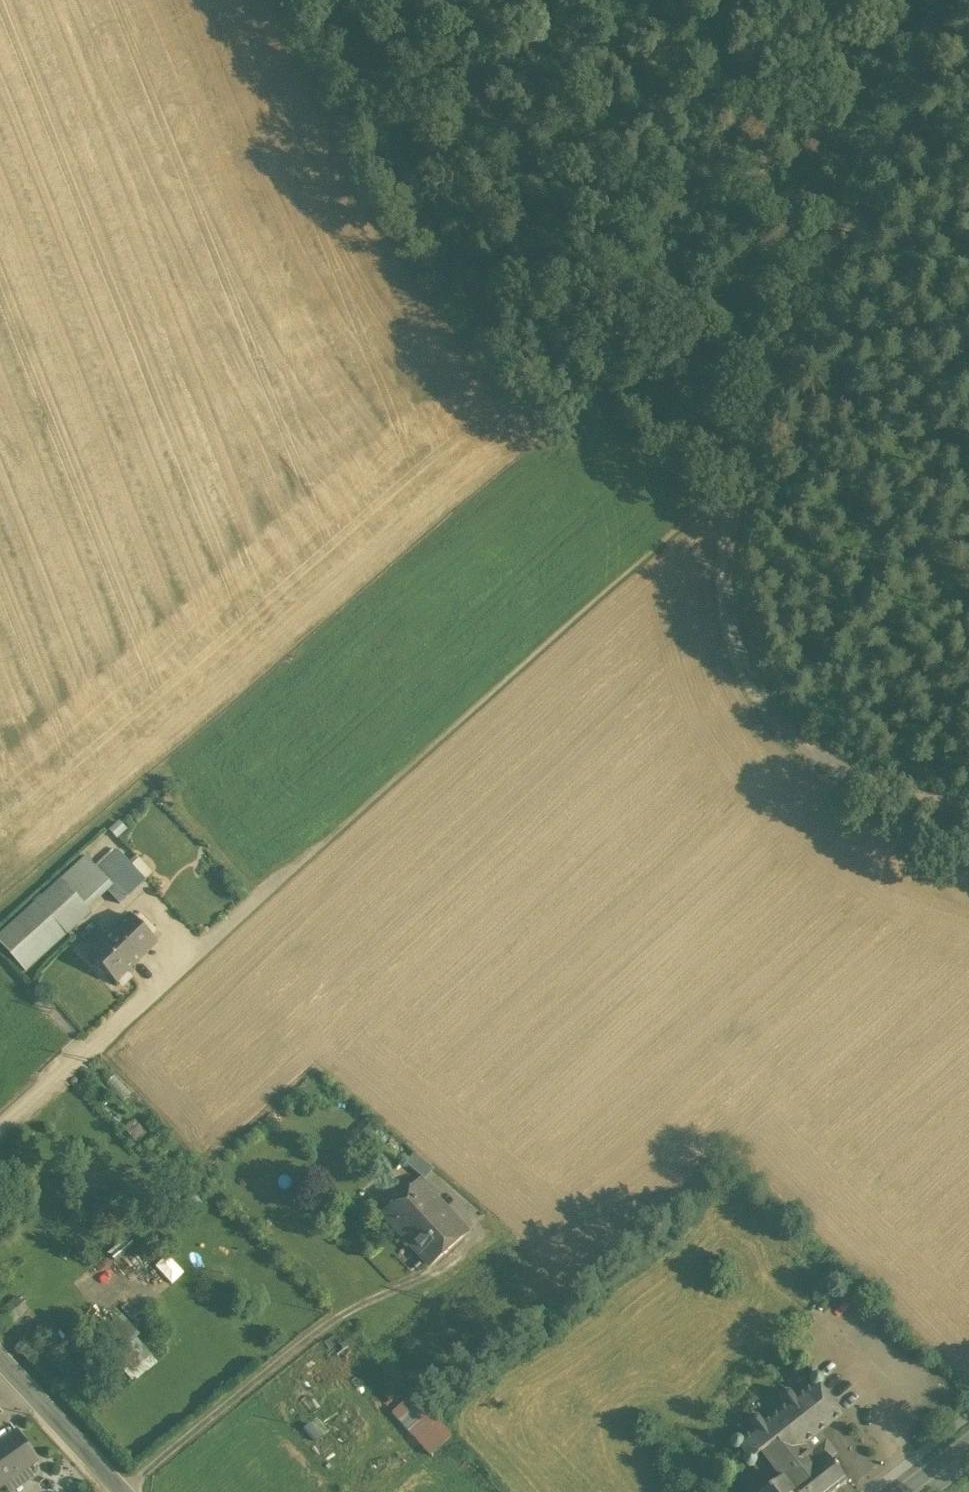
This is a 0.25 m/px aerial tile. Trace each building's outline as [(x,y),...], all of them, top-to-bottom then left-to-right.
[(107,889),(104,887),(130,863),(119,850),(98,870),(86,857),(62,879),(61,878),(0,934),(0,943),(27,973),(93,913),(87,907),(107,889)] [(130,863),(104,887),(107,889),(121,904),(146,881),(130,863)] [(91,957),(116,983),(157,942),(132,916),(91,957)] [(407,1164),(425,1179),(434,1169),(416,1153),(407,1164)] [(384,1215),(430,1265),(467,1232),(421,1182),(384,1215)] [(1,1319),(10,1328),(27,1312),(19,1303),(1,1319)] [(163,1358),(123,1315),(95,1340),(135,1383),(163,1358)] [(741,1450),(746,1456),(745,1457),(743,1459),(743,1461),(744,1464),(744,1465),(746,1467),(748,1468),(751,1468),(753,1467),(755,1466),(772,1487),(766,1491),(836,1491),(847,1483),(837,1469),(838,1468),(836,1465),(834,1466),(829,1459),(836,1454),(826,1440),(823,1442),(818,1435),(843,1415),(821,1387),(822,1386),(823,1383),(823,1380),(822,1378),(820,1375),(817,1374),(815,1375),(812,1376),(810,1379),(810,1381),(810,1384),(811,1386),(794,1399),(789,1393),(785,1392),(781,1396),(780,1400),(785,1406),(763,1424),(758,1418),(754,1417),(750,1420),(749,1425),(754,1431),(742,1440),(741,1439),(739,1438),(737,1437),(735,1438),(733,1438),(731,1440),(730,1441),(730,1443),(730,1445),(731,1447),(732,1449),(734,1450),(736,1451),(737,1451),(739,1450),(741,1450)] [(393,1412),(435,1454),(456,1434),(414,1391),(393,1412)] [(7,1484),(30,1468),(39,1462),(18,1432),(0,1445),(0,1489),(7,1484)] [(7,1484),(12,1491),(16,1491),(36,1477),(30,1468),(7,1484)]
